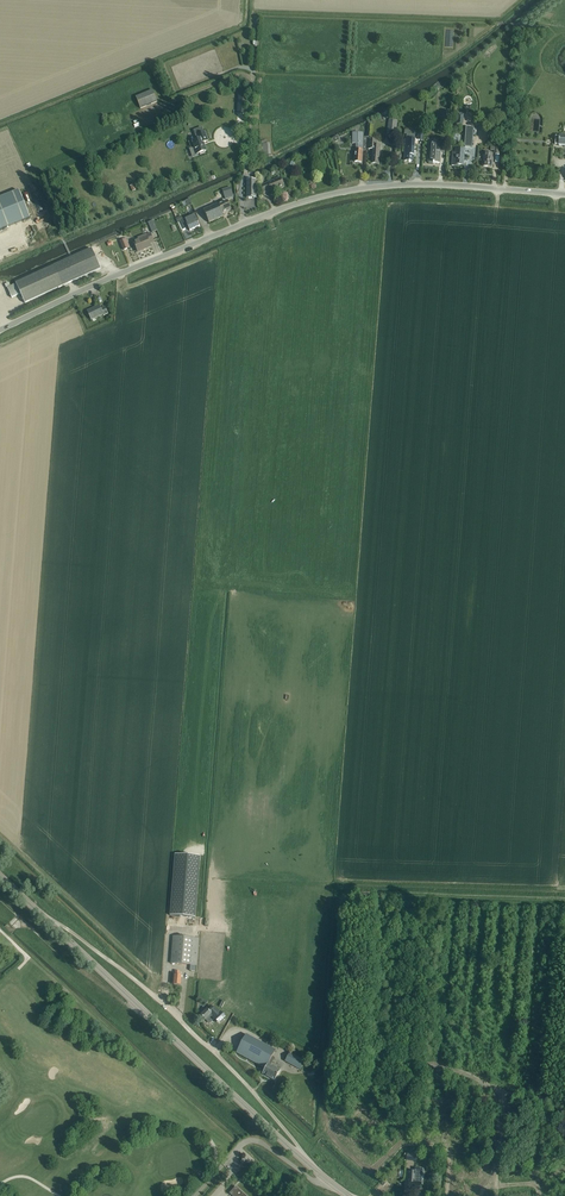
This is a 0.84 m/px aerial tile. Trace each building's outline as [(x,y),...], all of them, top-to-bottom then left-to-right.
[(136,97),(140,108),(157,102),(152,90),(136,97)] [(238,113),(245,113),(246,95),(239,94),(238,113)] [(457,112),(456,123),(463,124),(464,112),(457,112)] [(387,134),(388,134),(387,138),(395,138),(395,135),(396,135),(397,121),(396,121),(396,117),(391,117),(391,120),(389,120),(387,134)] [(203,143),(208,141),(205,132),(204,132),(202,127),(193,130),(197,140),(193,141),(194,145),(194,146),(194,147),(189,149),(192,158),(198,156),(198,154),(199,154),(200,155),(204,153),(204,152),(206,151),(203,143)] [(466,127),(464,147),(472,147),(474,127),(466,127)] [(361,162),(362,150),(366,151),(367,147),(367,142),(367,136),(363,136),(363,133),(353,132),(352,143),(357,143),(356,150),(355,150),(355,162),(361,162)] [(413,161),(415,139),(414,139),(415,136),(406,135),(406,139),(404,161),(409,161),(409,162),(410,162),(410,161),(413,161)] [(262,144),(263,155),(271,154),(270,143),(268,143),(267,140),(261,141),(262,144)] [(379,164),(380,146),(375,146),(376,141),(369,141),(369,149),(373,149),(372,164),(379,164)] [(444,152),(444,144),(444,143),(430,142),(429,147),(430,147),(429,162),(435,162),(435,163),(439,163),(440,152),(444,152)] [(453,152),(452,165),(458,166),(458,165),(464,165),(464,161),(467,161),(468,156),(465,155),(465,149),(456,149),(455,152),(453,152)] [(483,167),(492,167),(493,167),(493,158),(492,158),(493,154),(484,153),(483,167)] [(280,178),(261,186),(264,193),(270,190),(271,192),(284,187),(280,178)] [(247,180),(246,198),(256,198),(256,180),(247,180)] [(225,200),(234,198),(230,187),(222,190),(225,200)] [(0,197),(0,230),(30,218),(19,190),(0,197)] [(227,201),(219,205),(218,204),(204,210),(209,222),(224,216),(223,213),(231,210),(227,201)] [(182,221),(178,223),(181,229),(181,230),(182,230),(186,228),(188,227),(190,230),(200,226),(197,220),(194,215),(185,219),(183,220),(182,221)] [(153,221),(148,223),(152,233),(157,230),(153,221)] [(150,233),(145,235),(137,238),(138,240),(134,242),(138,252),(151,247),(149,244),(154,242),(150,233)] [(124,249),(129,247),(126,239),(121,241),(124,249)] [(16,283),(16,284),(11,287),(9,283),(5,285),(6,288),(7,288),(12,298),(21,294),(25,303),(101,269),(92,249),(16,283)] [(91,320),(103,314),(104,315),(108,313),(105,307),(101,309),(99,305),(87,311),(91,320)] [(175,854),(170,915),(195,917),(200,856),(175,854)] [(190,965),(189,971),(196,971),(199,939),(173,937),(170,963),(190,965)] [(173,985),(180,985),(181,975),(179,975),(179,971),(174,971),(173,985)] [(211,1010),(211,1011),(212,1010),(217,1015),(216,1016),(217,1017),(221,1015),(220,1014),(214,1007),(213,1008),(211,1010)] [(200,1015),(205,1020),(208,1017),(212,1021),(215,1017),(216,1016),(217,1015),(212,1010),(211,1011),(210,1012),(207,1009),(200,1015)] [(246,1034),(236,1053),(265,1069),(262,1074),(274,1081),(280,1070),(268,1063),(269,1061),(272,1062),(275,1057),(272,1056),(275,1050),(246,1034)] [(305,1062),(289,1053),(284,1061),(300,1070),(305,1062)] [(407,1152),(406,1160),(416,1161),(417,1154),(407,1152)] [(410,1189),(410,1193),(415,1193),(416,1194),(418,1194),(419,1193),(420,1194),(421,1183),(422,1183),(423,1169),(415,1168),(415,1171),(410,1171),(408,1189),(410,1189)] [(232,1195),(246,1195),(235,1186),(229,1193),(232,1195)]
